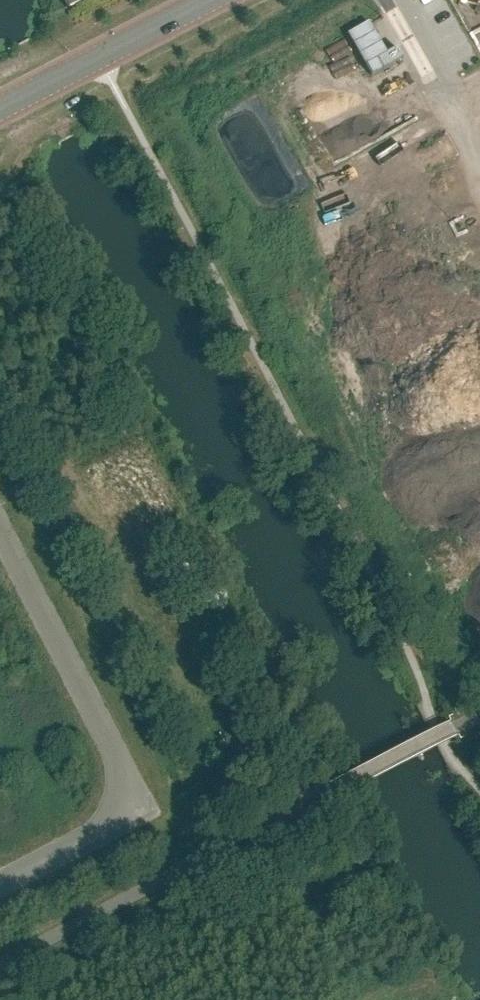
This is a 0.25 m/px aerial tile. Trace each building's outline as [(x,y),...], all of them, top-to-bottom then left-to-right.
[(387,54),(369,23),(348,34),(372,76),(403,59),(397,48),(387,54)] [(182,557),(201,549),(197,540),(178,548),(182,557)]
